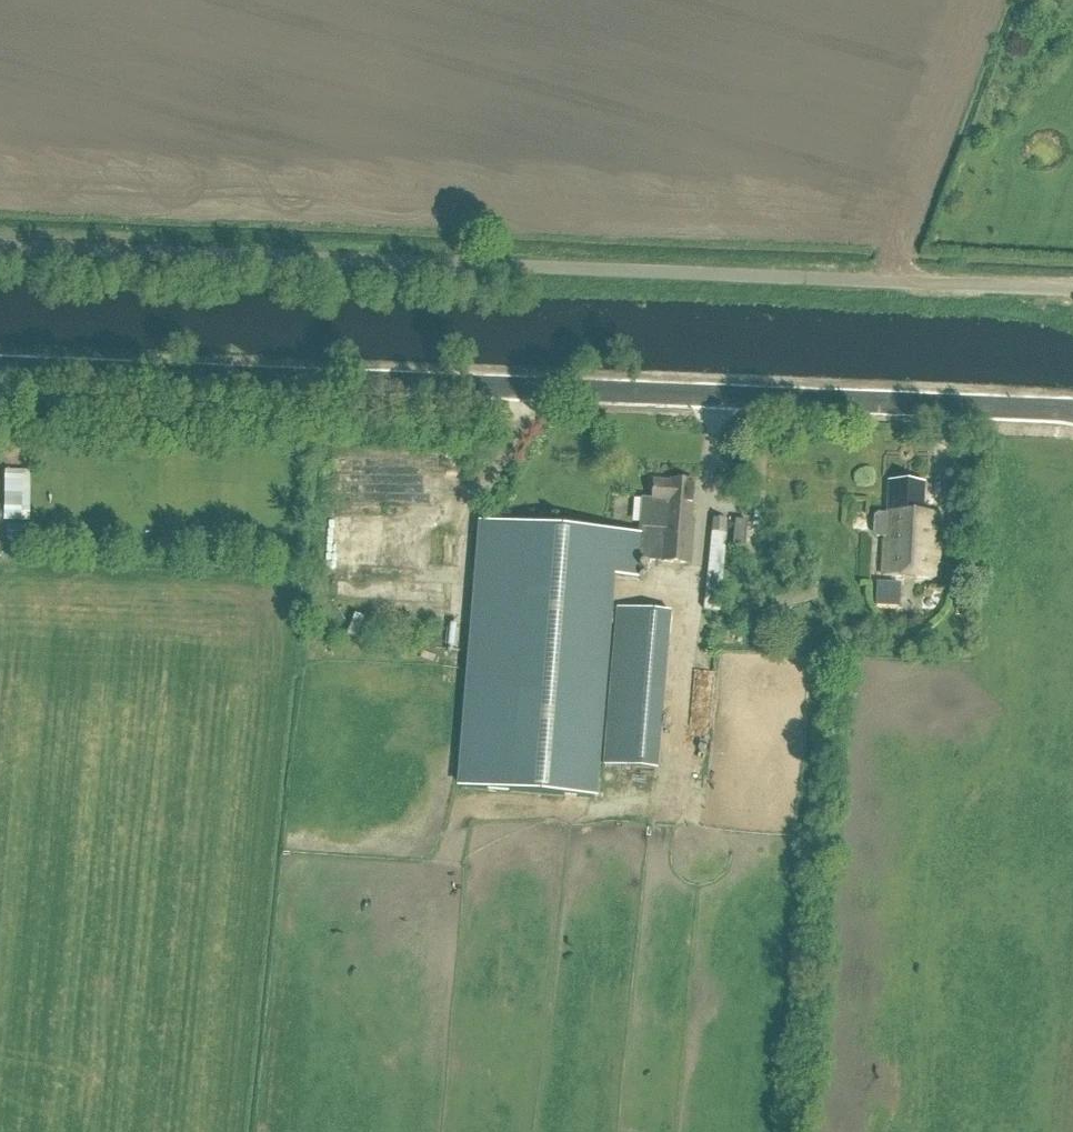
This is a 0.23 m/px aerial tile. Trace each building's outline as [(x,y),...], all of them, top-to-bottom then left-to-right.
[(31,524),(33,474),(7,473),(5,523),(31,524)] [(618,609),(621,580),(638,581),(640,562),(691,566),(695,523),(689,523),(692,485),(669,483),(670,485),(652,484),(650,505),(663,506),(661,530),(638,528),(637,536),(483,524),(462,787),(600,798),(602,767),(660,771),(673,613),(618,609)] [(880,539),(877,587),(935,591),(940,517),(921,516),(923,486),(887,483),(885,514),(882,514),(882,515),(877,515),(874,518),(873,536),(875,539),(880,539)] [(719,613),(728,521),(714,520),(704,611),(719,613)] [(746,548),(749,523),(737,522),(734,547),(746,548)] [(8,525),(8,537),(22,537),(23,526),(8,525)]
